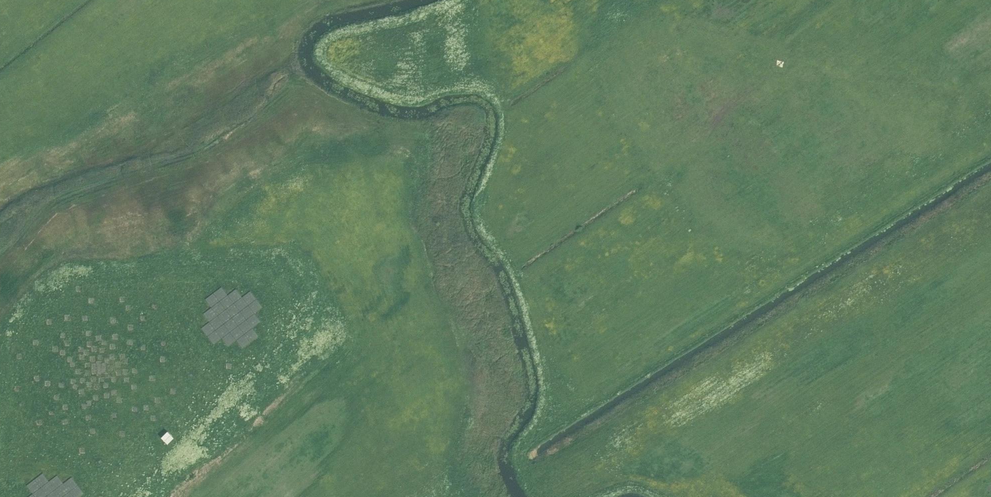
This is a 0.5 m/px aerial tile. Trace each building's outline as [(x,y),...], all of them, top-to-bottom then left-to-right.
[(772,61),(779,64),(782,58),(774,55),(772,61)] [(209,321),(201,327),(213,344),(221,337),(227,346),(236,339),(242,348),(258,335),(252,327),(260,321),(254,312),(262,306),(250,290),(242,296),(235,288),(227,294),(221,286),(204,298),(211,307),(202,313),(209,321)] [(167,429),(161,436),(167,442),(173,436),(167,429)] [(26,484),(32,493),(26,496),(77,496),(84,492),(71,476),(63,482),(57,474),(48,480),(42,472),(26,484)]
